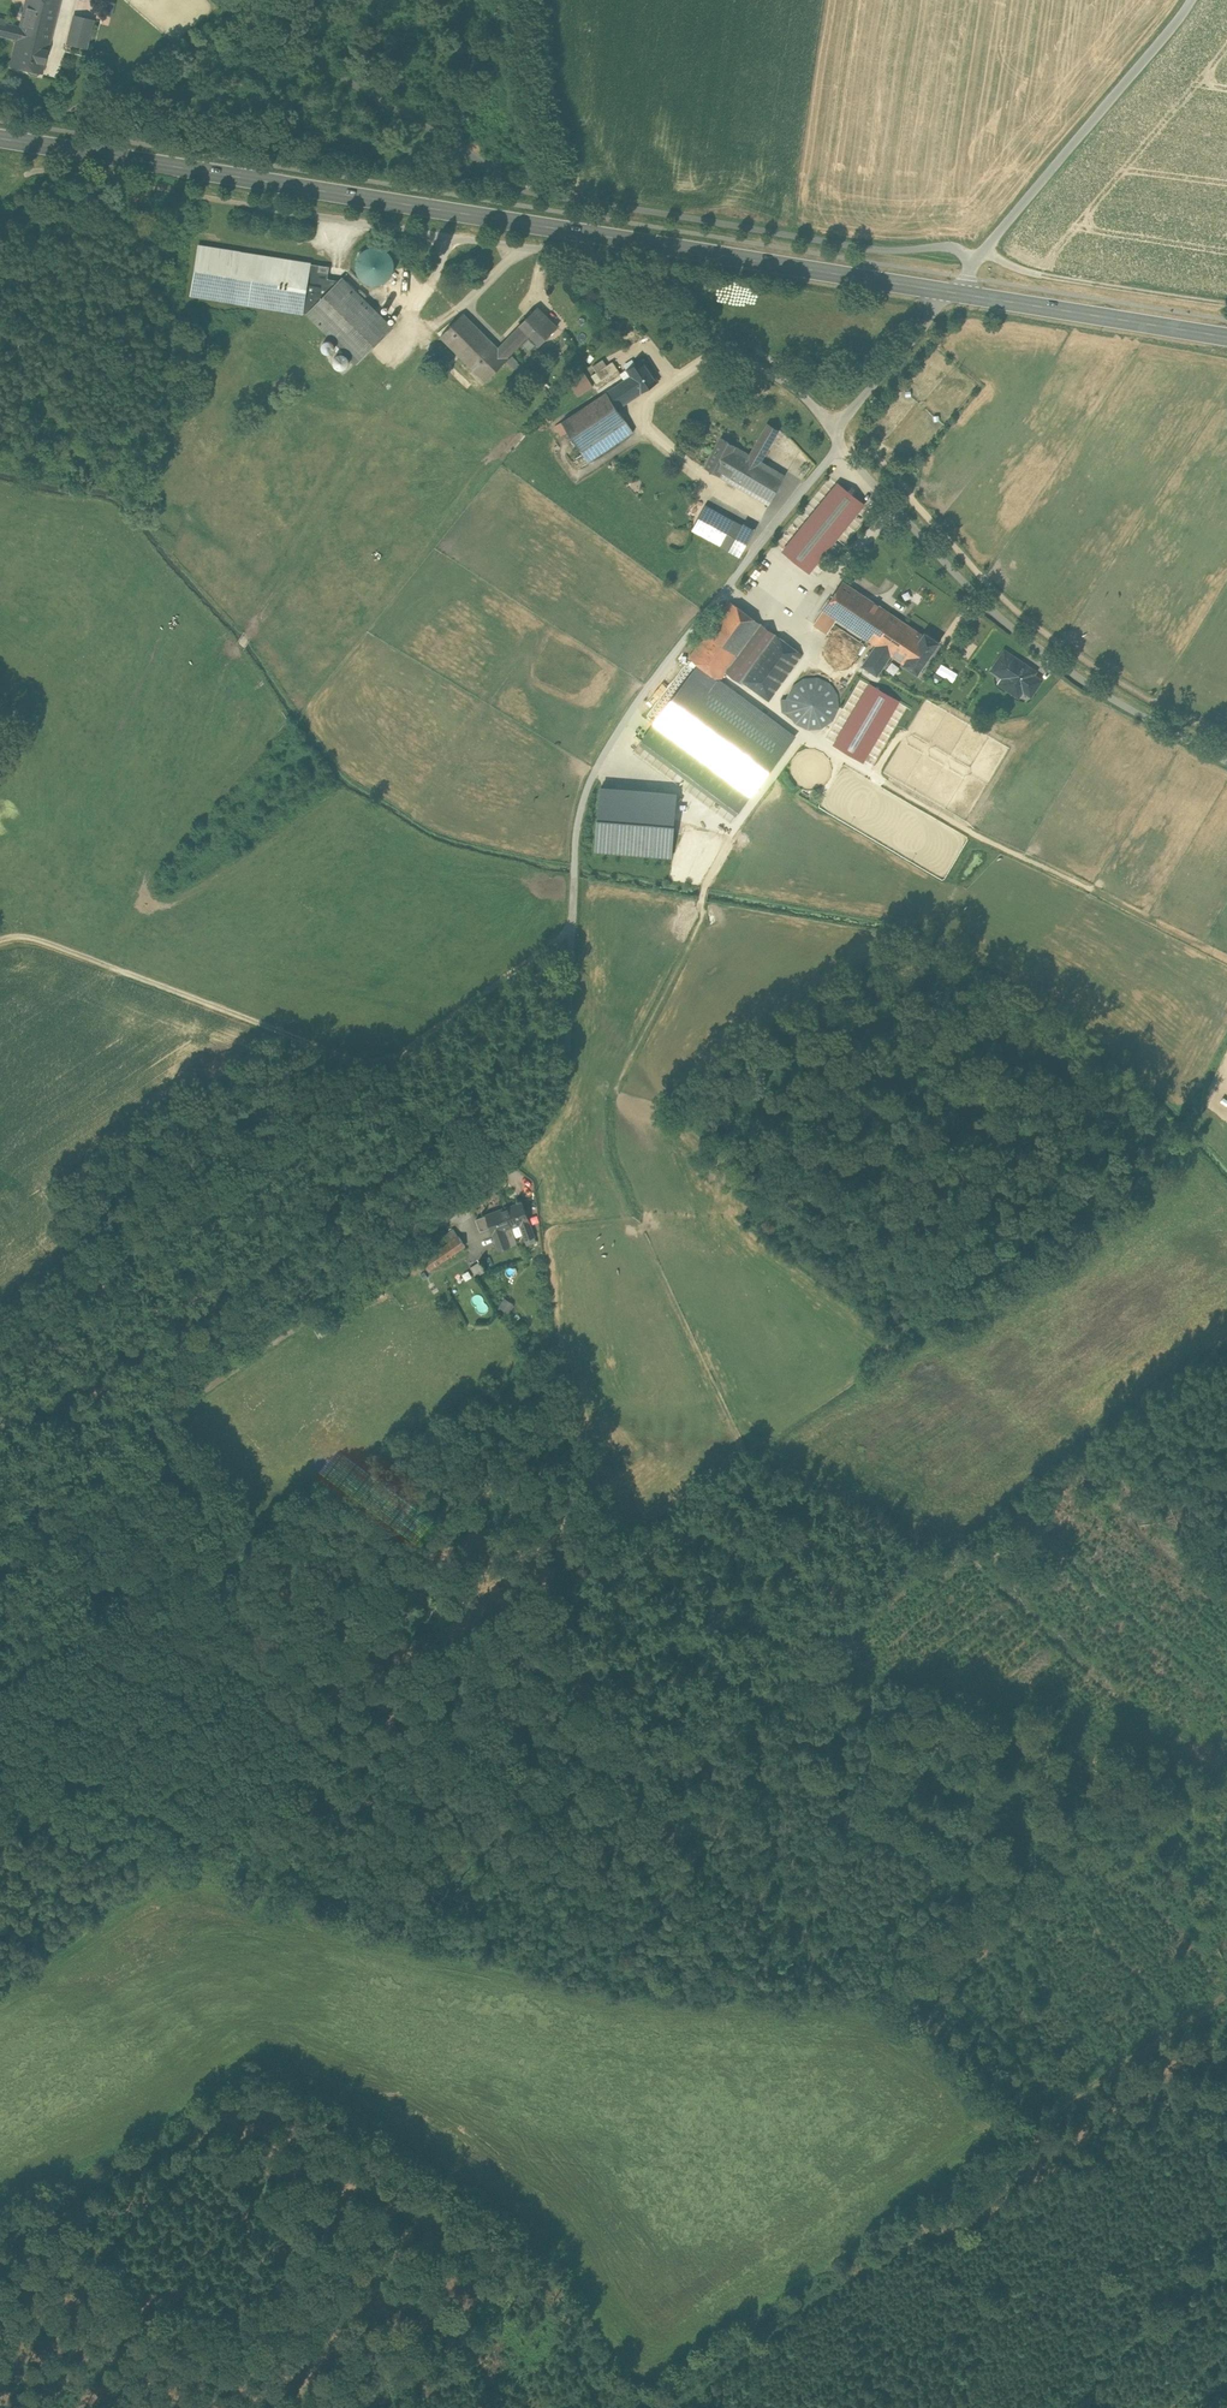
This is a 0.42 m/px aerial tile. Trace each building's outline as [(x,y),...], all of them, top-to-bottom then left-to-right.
[(20,26),(17,40),(11,65),(30,69),(30,71),(31,73),(36,74),(39,73),(39,71),(42,72),(59,0),(26,0),(20,26)] [(93,20),(74,16),(69,37),(87,41),(93,20)] [(0,18),(0,35),(17,40),(20,26),(6,22),(7,19),(0,18)] [(330,266),(200,245),(192,294),(304,312),(304,310),(309,311),(310,310),(340,280),(328,278),(330,266)] [(393,272),(395,265),(393,257),(389,251),(382,247),(375,246),(368,247),(361,251),(357,258),(356,265),(357,272),(362,279),(368,283),(375,284),(383,283),(389,278),(393,272)] [(392,327),(342,277),(309,311),(307,313),(357,362),(392,327)] [(557,327),(537,307),(521,324),(530,334),(540,344),(557,327)] [(631,317),(624,311),(613,326),(620,331),(631,317)] [(501,349),(463,313),(441,336),(486,381),(509,357),(508,356),(501,349)] [(521,324),(507,338),(510,340),(501,349),(508,356),(530,334),(521,324)] [(332,349),(334,346),(332,342),(329,340),(325,342),(323,346),(325,350),(329,351),(332,349)] [(659,380),(644,358),(627,369),(631,375),(642,392),(659,380)] [(613,361),(607,364),(603,359),(593,365),(597,371),(592,375),(597,383),(618,369),(613,361)] [(584,372),(570,381),(579,395),(593,386),(584,372)] [(625,379),(606,391),(617,408),(618,407),(642,392),(631,375),(625,379)] [(606,391),(562,421),(570,433),(580,449),(626,419),(618,407),(617,408),(606,391)] [(626,419),(580,449),(588,461),(635,431),(626,419)] [(570,433),(562,421),(553,427),(561,439),(570,433)] [(779,429),(768,423),(750,454),(745,451),(729,480),(769,504),(785,475),(761,461),(779,429)] [(735,445),(721,437),(706,467),(719,475),(729,480),(745,451),(735,445)] [(809,569),(862,503),(839,484),(785,551),(809,569)] [(720,512),(706,505),(699,517),(713,524),(720,512)] [(743,525),(720,512),(713,524),(706,537),(729,549),(743,525)] [(713,524),(699,517),(692,529),(706,537),(713,524)] [(743,525),(729,549),(741,556),(755,529),(743,523),(743,525)] [(876,644),(888,652),(907,624),(843,581),(824,609),(837,618),(876,644)] [(730,601),(689,657),(699,664),(720,680),(728,670),(761,624),(730,601)] [(837,618),(824,609),(815,622),(828,631),(837,618)] [(761,624),(728,670),(742,680),(776,634),(775,634),(761,624)] [(923,635),(907,624),(888,652),(892,654),(904,663),(903,664),(918,673),(939,642),(925,632),(923,635)] [(776,634),(742,680),(769,700),(802,655),(803,654),(775,634),(776,634)] [(888,652),(876,644),(862,665),(878,675),(892,654),(888,652)] [(1035,671),(1005,651),(993,669),(1005,677),(1011,681),(1007,687),(1019,695),(1023,689),(1033,675),(1035,671)] [(720,680),(699,664),(655,722),(752,794),(795,736),(720,680)] [(1033,675),(1023,689),(1031,694),(1040,680),(1033,675)] [(818,677),(804,678),(793,685),(787,698),(781,698),(782,711),(788,711),(796,722),(808,728),(822,727),(833,719),(839,707),(838,693),(830,682),(818,677)] [(1001,683),(1007,687),(1011,681),(1005,677),(1001,683)] [(873,685),(863,698),(873,706),(883,692),(873,685)] [(873,706),(866,715),(889,731),(902,712),(906,706),(884,690),(883,692),(873,706)] [(923,727),(902,712),(889,731),(909,746),(923,727)] [(750,796),(654,724),(642,740),(739,811),(750,796)] [(674,825),(599,819),(596,850),(671,856),(674,825)] [(523,1201),(505,1208),(511,1227),(520,1224),(529,1220),(530,1220),(523,1201)] [(505,1208),(487,1214),(487,1215),(477,1219),(481,1230),(491,1226),(493,1233),(494,1233),(499,1249),(517,1242),(511,1227),(505,1208)] [(529,1220),(520,1224),(527,1244),(536,1240),(535,1236),(529,1220)] [(454,1228),(444,1235),(450,1242),(459,1236),(454,1228)] [(450,1242),(424,1260),(430,1269),(447,1257),(465,1245),(459,1236),(450,1242)] [(465,1245),(447,1257),(450,1262),(469,1250),(465,1245)] [(430,1269),(424,1260),(413,1266),(420,1276),(430,1269)] [(480,1261),(471,1267),(476,1276),(485,1270),(480,1261)] [(379,1286),(367,1294),(372,1302),(384,1294),(379,1286)] [(499,1306),(508,1312),(514,1303),(505,1297),(499,1306)] [(98,2332),(81,2339),(85,2347),(101,2340),(98,2332)]
